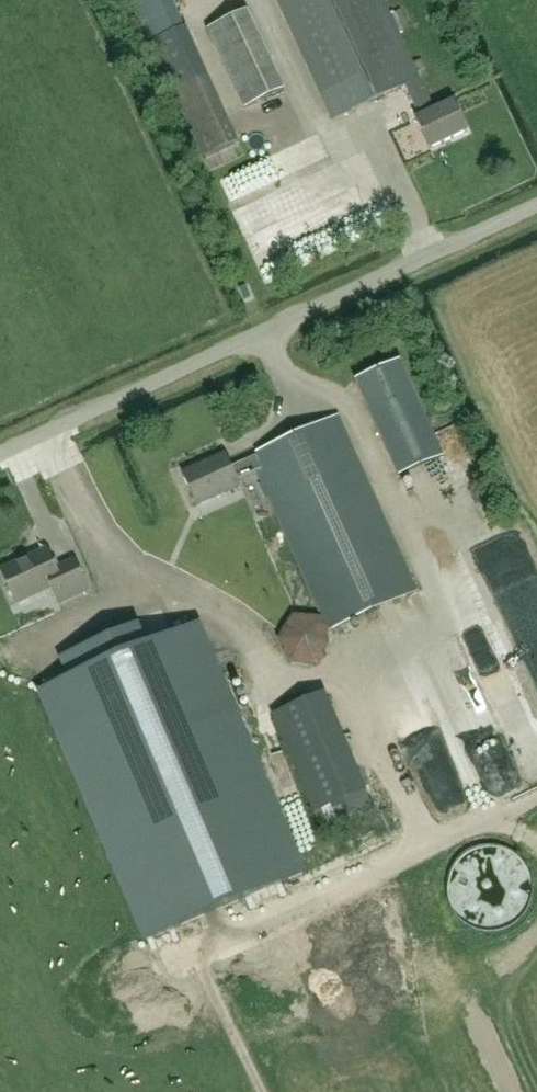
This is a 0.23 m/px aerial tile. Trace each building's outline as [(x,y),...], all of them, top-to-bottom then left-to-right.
[(206,157),(240,142),(187,26),(185,27),(172,0),(135,0),(206,157)] [(384,0),(277,0),(333,119),(406,85),(421,117),(417,119),(431,149),(468,131),(454,101),(435,110),(399,32),(409,27),(401,9),(395,12),(394,10),(390,12),(384,0)] [(285,90),(247,10),(207,29),(245,109),(285,90)] [(426,156),(419,127),(396,132),(403,161),(426,156)] [(318,140),(219,177),(229,204),(269,190),(277,209),(282,221),(355,193),(339,150),(324,156),(318,140)] [(264,259),(273,282),(288,276),(279,253),(264,259)] [(399,359),(355,379),(398,474),(442,454),(399,359)] [(339,415),(257,452),(259,455),(232,467),(226,454),(183,474),(198,506),(241,486),(238,480),(257,472),(329,631),(418,591),(339,415)] [(448,453),(463,446),(455,429),(440,436),(448,453)] [(0,545),(0,564),(39,552),(34,535),(0,545)] [(53,588),(60,603),(90,590),(76,560),(57,569),(48,549),(2,570),(17,604),(53,588)] [(278,638),(290,664),(317,666),(334,643),(321,617),(294,616),(278,638)] [(67,677),(40,690),(147,939),(302,874),(196,624),(146,646),(137,624),(59,658),(67,677)] [(274,714),(315,813),(322,829),(374,808),(366,791),(324,693),(274,714)] [(426,754),(433,753),(431,737),(408,740),(413,775),(428,772),(426,754)] [(470,924),(482,928),(496,928),(510,924),(521,915),(529,904),(533,890),(531,876),(526,863),(517,853),(506,846),(493,843),(480,845),(467,850),(457,859),(451,869),(447,882),(448,894),(452,906),(460,916),(470,924)]
